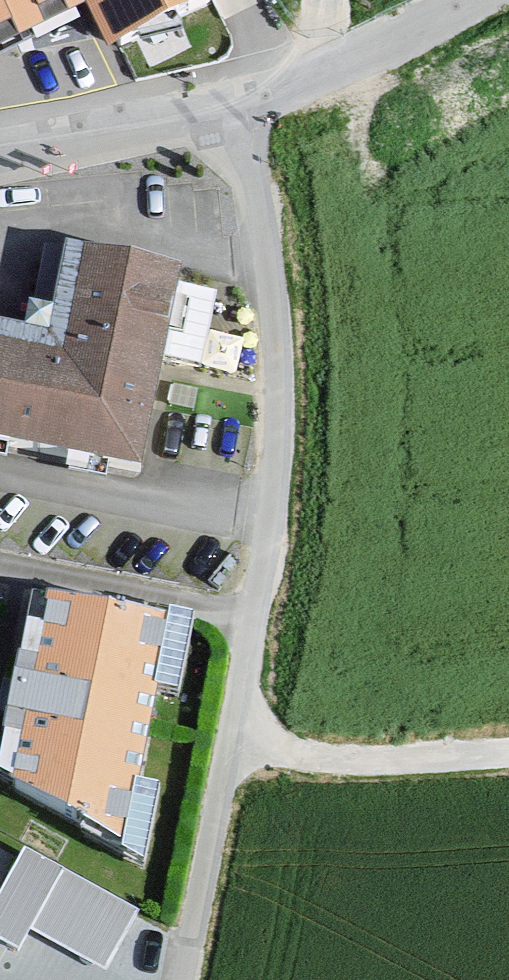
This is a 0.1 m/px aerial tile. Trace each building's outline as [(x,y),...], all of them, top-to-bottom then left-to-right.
[(231,0),(0,0),(0,55),(84,14),(107,61),(231,0)] [(0,355),(0,453),(146,482),(187,281),(91,262),(69,369),(0,355)] [(130,840),(160,621),(49,606),(22,783),(130,840)] [(144,903),(27,845),(0,899),(0,932),(27,945),(35,929),(112,967),(144,903)]
